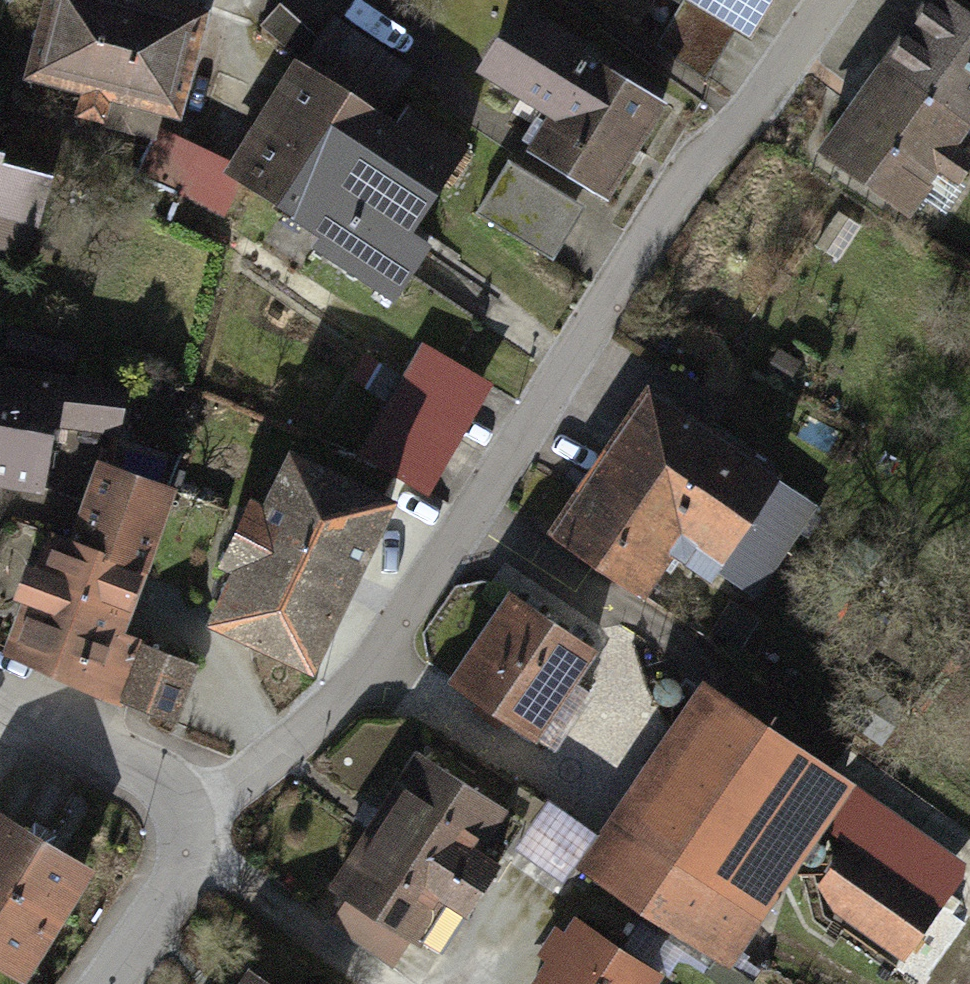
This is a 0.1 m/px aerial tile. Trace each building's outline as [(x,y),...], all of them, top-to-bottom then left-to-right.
[(78,0),(49,0),(27,92),(174,127),(198,29),(78,0)] [(751,45),(778,0),(672,0),(751,45)] [(954,0),(920,0),(815,160),(908,220),(936,177),(957,190),(969,170),(969,10),(954,0)] [(672,111),(512,11),(469,80),(539,123),(517,158),(608,215),(672,111)] [(295,62),(213,181),(392,303),(427,253),(401,235),(458,152),(393,108),(414,78),(334,24),(304,68),(295,62)] [(589,215),(509,169),(480,219),(560,264),(589,215)] [(11,344),(42,191),(0,183),(0,342),(11,344)] [(491,386),(423,347),(361,454),(428,493),(491,386)] [(0,366),(0,486),(36,491),(44,430),(122,440),(129,382),(0,366)] [(776,479),(642,392),(543,542),(643,607),(671,565),(705,587),(776,479)] [(386,508),(280,461),(257,513),(243,507),(212,577),(224,582),(199,637),(307,685),(386,508)] [(96,472),(70,544),(43,535),(30,571),(16,567),(1,610),(13,615),(0,653),(0,659),(117,700),(135,649),(115,642),(166,497),(96,472)] [(591,658),(505,601),(446,690),(533,747),(591,658)] [(198,666),(142,646),(120,708),(176,728),(198,666)] [(845,789),(695,692),(576,875),(727,972),(845,789)] [(520,824),(414,760),(328,904),(433,967),(520,824)] [(0,823),(0,975),(14,983),(21,983),(88,878),(0,823)] [(946,902),(852,839),(812,900),(906,962),(946,902)] [(568,924),(530,983),(658,983),(659,982),(568,924)] [(242,973),(235,983),(260,983),(242,973)]
